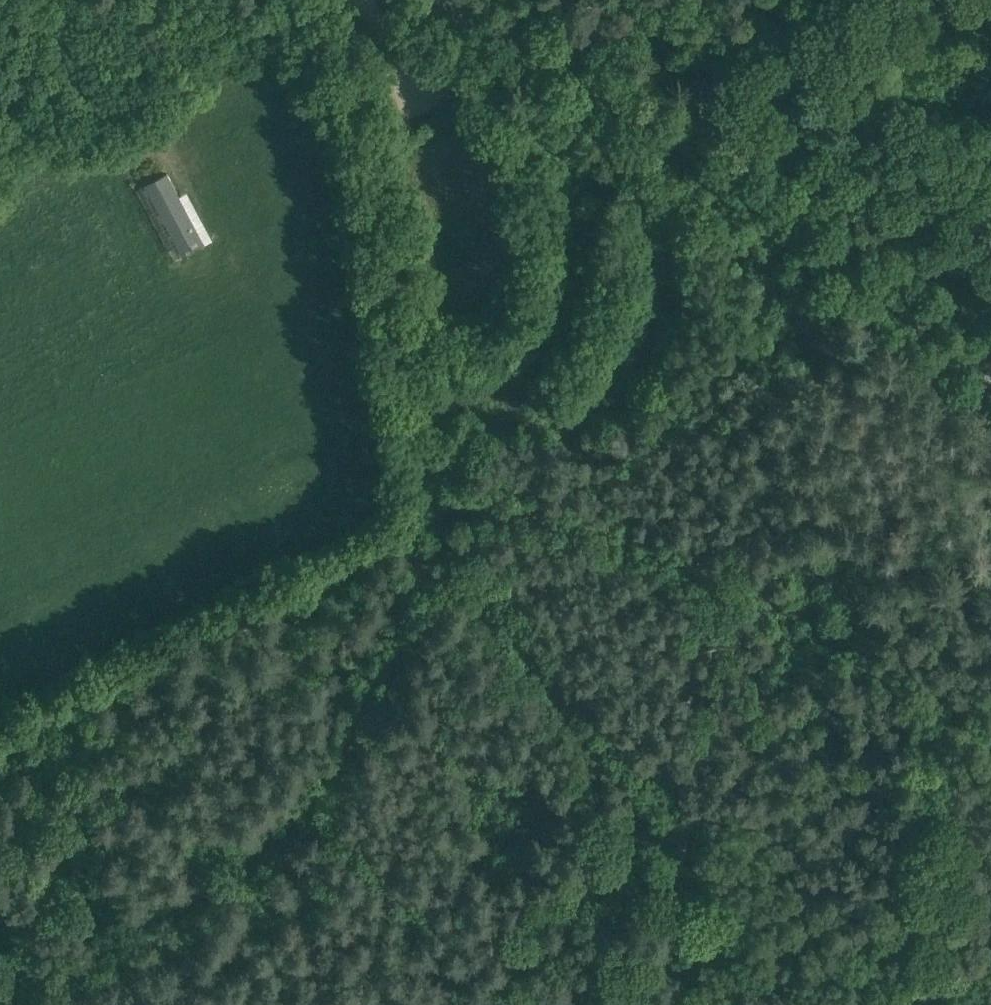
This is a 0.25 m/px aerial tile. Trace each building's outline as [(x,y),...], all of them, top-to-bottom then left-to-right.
[(205,244),(167,174),(146,185),(183,255),(205,244)]
